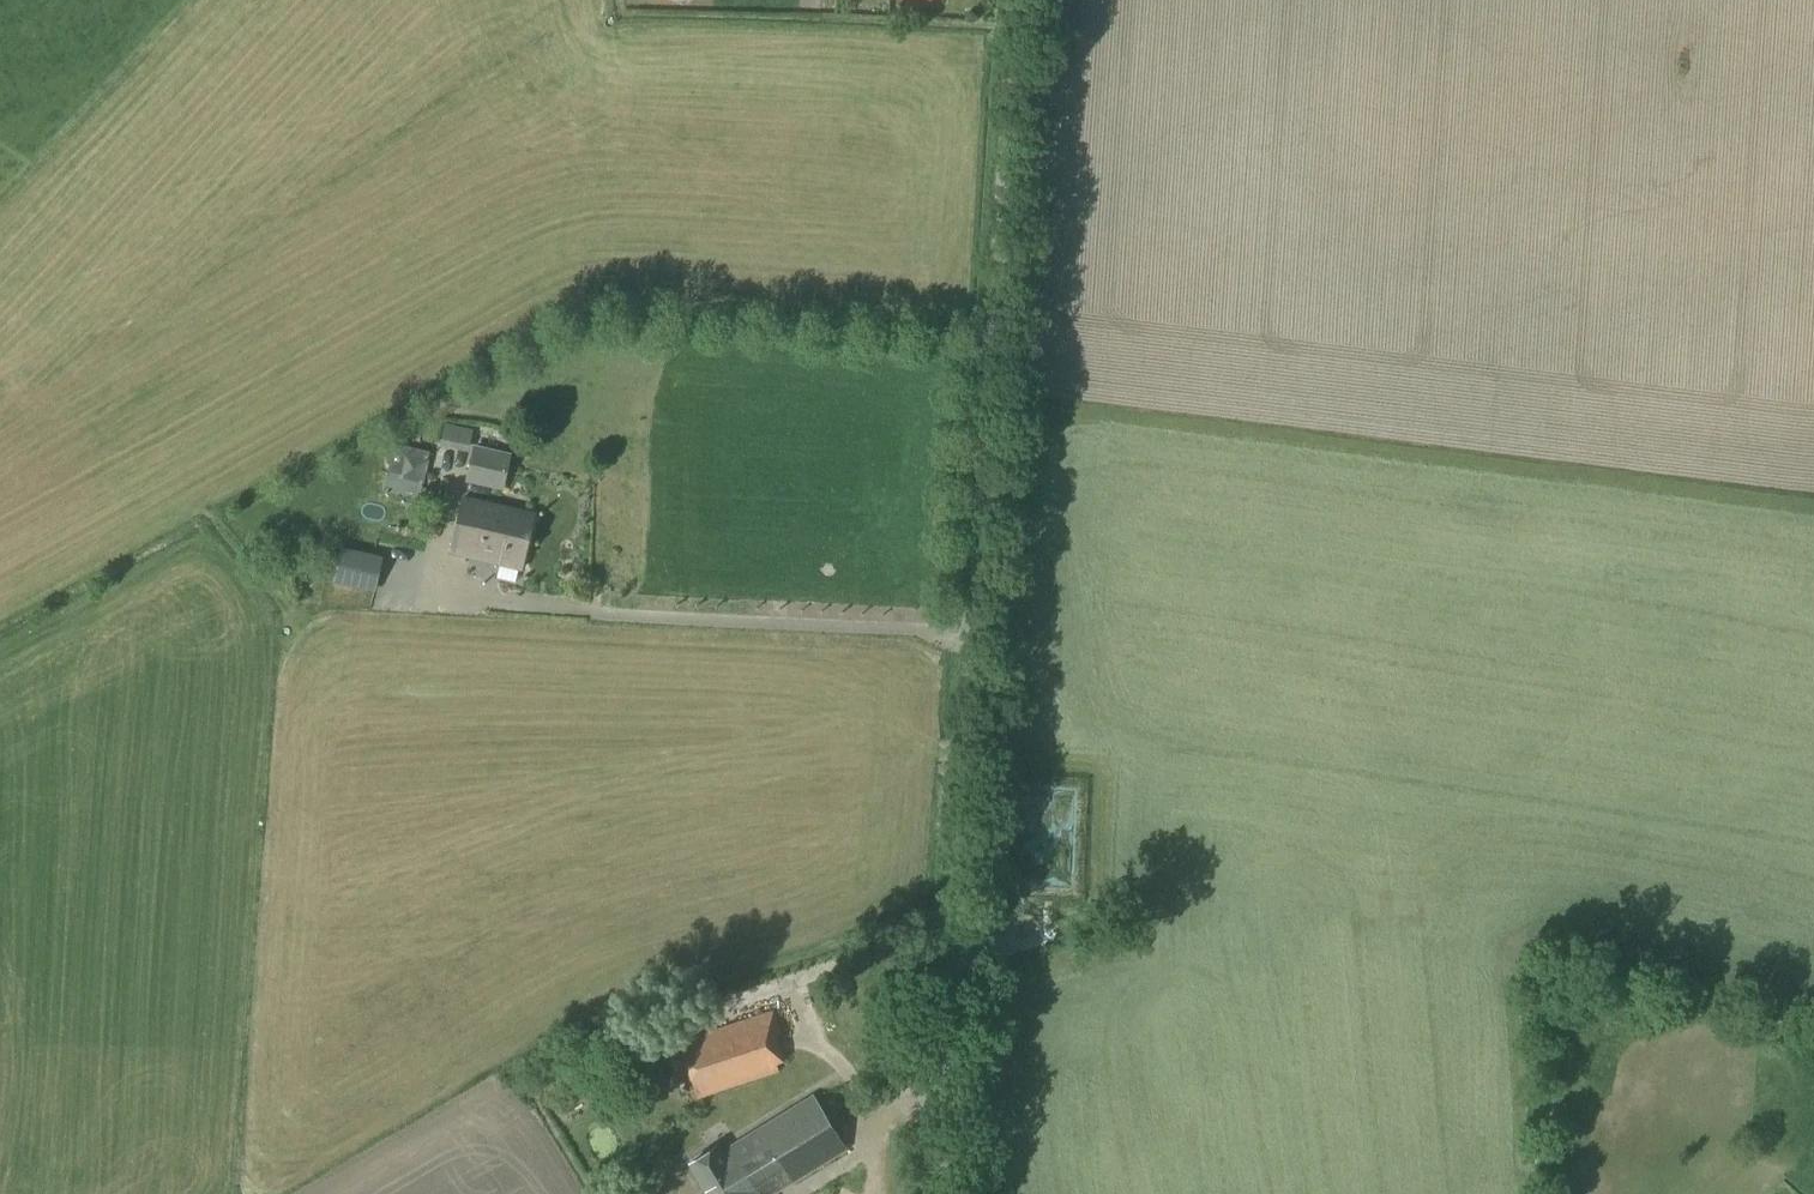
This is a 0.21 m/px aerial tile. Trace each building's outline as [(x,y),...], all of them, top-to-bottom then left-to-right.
[(504,491),(512,455),(474,446),(465,483),(504,491)] [(521,569),(534,516),(464,500),(451,552),(521,569)] [(333,583),(375,593),(383,557),(341,547),(333,583)] [(697,1100),(779,1073),(777,1066),(784,1063),(775,1035),(782,1034),(773,1011),(679,1042),(697,1100)] [(846,1151),(813,1097),(720,1154),(716,1149),(690,1165),(708,1193),(775,1193),(846,1151)]
